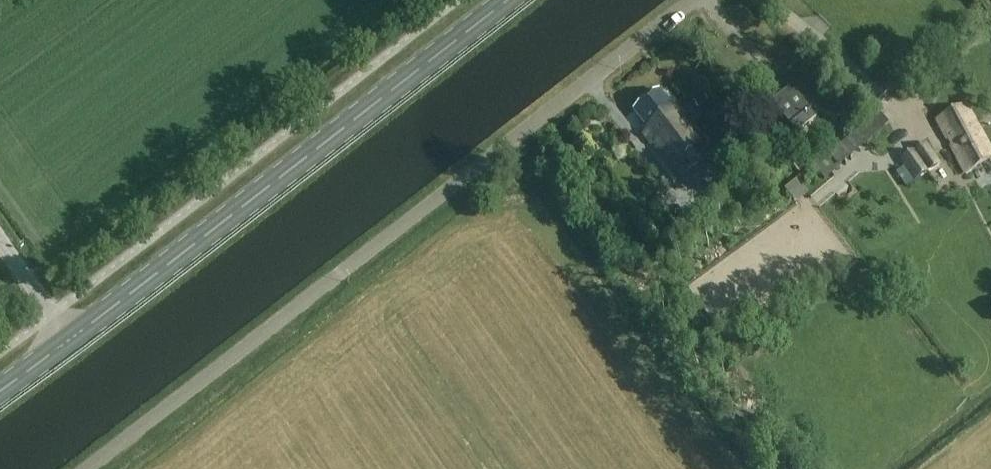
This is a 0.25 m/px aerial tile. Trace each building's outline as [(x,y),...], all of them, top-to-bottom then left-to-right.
[(797,134),(815,120),(792,89),(773,103),(797,134)] [(675,176),(710,148),(677,105),(672,109),(659,92),(634,111),(647,128),(641,133),(675,176)] [(706,101),(701,94),(691,102),(697,109),(706,101)] [(964,176),(990,162),(990,159),(965,109),(936,124),(964,176)] [(830,146),(826,149),(840,167),(890,126),(880,114),(834,151),(830,146)] [(624,119),(606,130),(643,191),(660,181),(624,119)] [(901,160),(914,181),(941,165),(928,143),(901,160)] [(873,168),(887,192),(904,183),(890,158),(873,168)]
